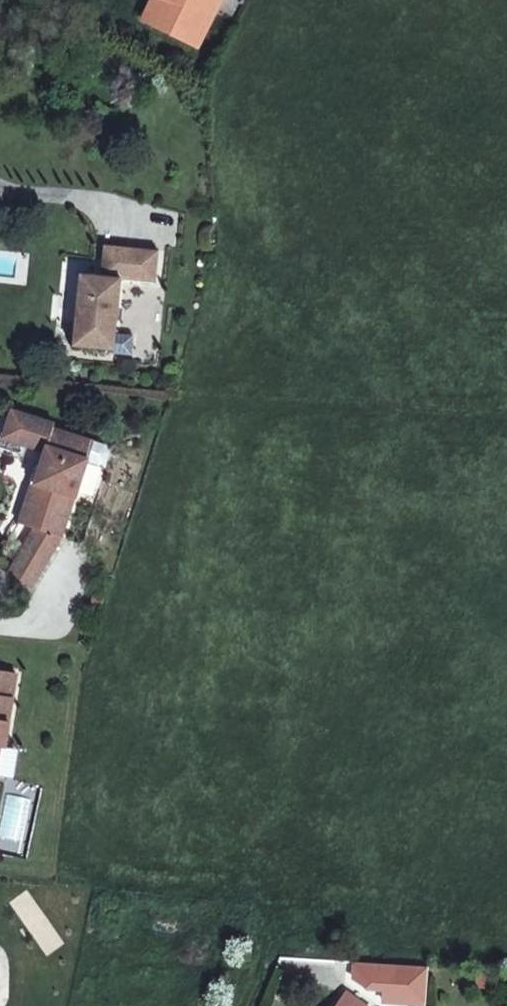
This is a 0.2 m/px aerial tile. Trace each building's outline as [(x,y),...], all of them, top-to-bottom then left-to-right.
[(163,25),(177,0),(158,0),(148,17),(163,25)] [(163,25),(201,45),(226,0),(177,0),(163,25)] [(107,285),(87,282),(78,353),(116,358),(127,289),(161,294),(166,261),(111,253),(107,285)] [(9,415),(4,435),(25,440),(23,450),(42,455),(39,470),(44,471),(38,489),(30,487),(19,526),(34,531),(9,576),(35,592),(66,540),(91,446),(52,436),(54,427),(9,415)] [(23,450),(25,440),(4,435),(1,444),(23,450)] [(38,489),(44,471),(39,470),(35,469),(30,487),(38,489)] [(6,696),(10,671),(0,670),(0,765),(3,745),(8,746),(14,697),(6,696)] [(17,672),(10,671),(6,696),(14,697),(17,672)] [(351,994),(343,1005),(369,1005),(351,994)]
